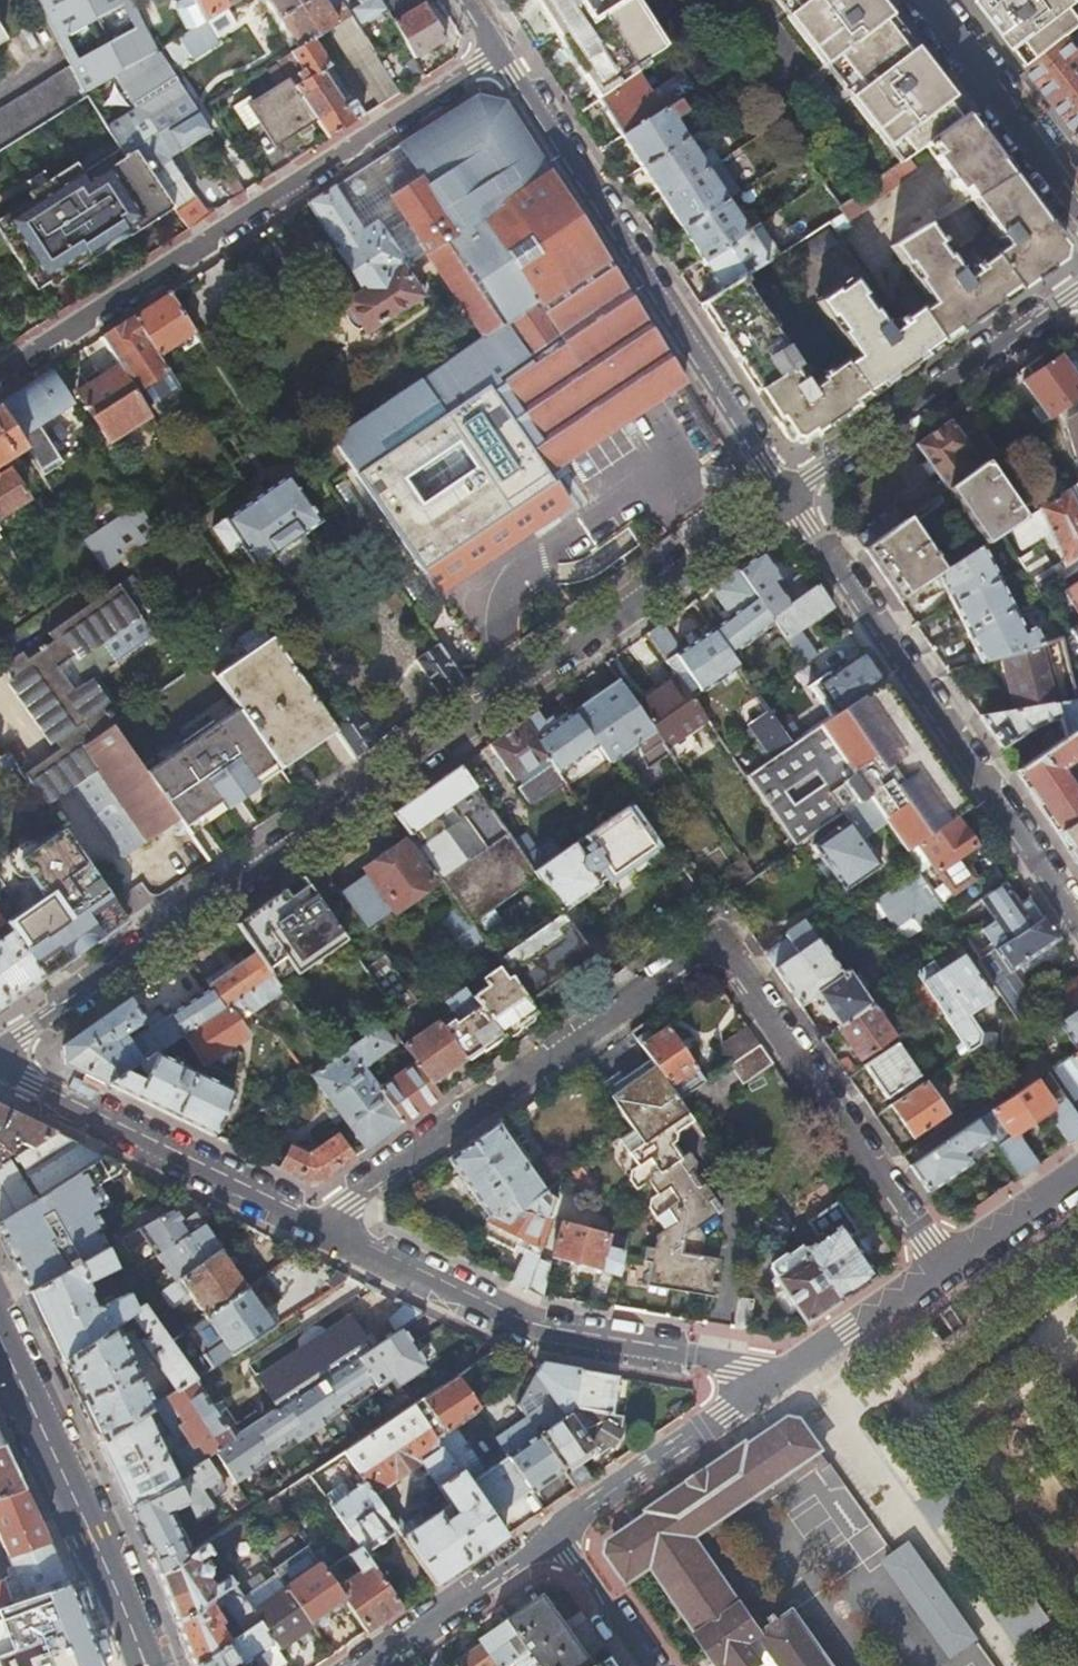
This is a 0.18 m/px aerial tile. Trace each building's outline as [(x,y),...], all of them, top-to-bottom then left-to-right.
[(227,7),(223,0),(192,0),(203,22),(227,7)] [(277,18),(306,0),(266,0),(277,18)] [(277,18),(295,47),(307,39),(328,27),(334,23),(319,0),(306,0),(277,18)] [(356,28),(384,11),(378,0),(356,0),(357,2),(344,9),(347,14),(356,28)] [(384,11),(391,23),(423,3),(421,0),(378,0),(384,11)] [(596,99),(637,71),(649,63),(646,58),(665,45),(636,0),(532,0),(596,99)] [(786,13),(804,0),(775,0),(786,13)] [(888,145),(952,98),(875,0),(804,0),(786,13),(888,145)] [(1019,45),(1076,0),(985,0),(1019,45)] [(1019,45),(1033,63),(1071,33),(1077,27),(1077,0),(1076,0),(1019,45)] [(203,22),(176,38),(189,58),(215,41),(209,31),(232,15),(227,7),(203,22)] [(347,14),(334,23),(328,27),(377,105),(396,93),(356,28),(347,14)] [(1028,67),(1077,130),(1077,42),(1071,33),(1033,63),(1028,67)] [(307,39),(295,47),(287,52),(296,68),(291,71),(297,82),(291,85),(313,119),(326,138),(359,117),(307,39)] [(715,73),(732,62),(717,42),(701,52),(715,73)] [(220,51),(195,67),(203,80),(228,64),(220,51)] [(404,63),(415,81),(423,76),(412,58),(404,63)] [(83,96),(69,68),(0,111),(0,148),(83,96)] [(596,99),(620,135),(675,99),(670,90),(655,99),(637,71),(596,99)] [(207,87),(214,98),(219,95),(220,94),(234,85),(227,74),(207,87)] [(220,94),(232,112),(243,132),(262,120),(276,144),(313,119),(291,85),(286,78),(251,100),(240,82),(234,85),(220,94)] [(214,98),(206,103),(217,121),(232,112),(220,94),(219,95),(214,98)] [(551,472),(684,382),(668,357),(502,99),(476,95),(397,146),(417,179),(388,198),(395,208),(426,254),(482,337),(418,382),(334,442),(445,599),(456,591),(440,568),(506,519),(514,531),(565,493),(551,472)] [(620,135),(641,167),(687,137),(675,118),(687,111),(678,97),(675,99),(620,135)] [(888,145),(901,162),(923,145),(965,114),(952,98),(888,145)] [(195,110),(133,148),(151,176),(165,199),(185,229),(204,217),(167,158),(209,131),(195,110)] [(971,199),(1010,175),(965,114),(923,145),(958,192),(963,189),(971,199)] [(641,167),(661,198),(719,160),(710,146),(698,154),(687,137),(641,167)] [(376,221),(407,267),(426,254),(395,208),(388,198),(417,179),(397,146),(332,187),(361,231),(376,221)] [(116,148),(81,171),(75,161),(24,193),(31,203),(0,223),(0,232),(34,210),(52,199),(121,156),(116,148)] [(133,148),(121,156),(52,199),(34,210),(53,241),(67,262),(82,252),(85,257),(124,232),(121,227),(165,199),(151,176),(133,148)] [(661,198),(681,228),(727,199),(715,181),(727,174),(719,160),(661,198)] [(994,255),(1019,290),(1059,262),(1062,245),(1010,175),(971,199),(1007,246),(994,255)] [(332,187),(306,204),(363,289),(344,301),(348,306),(342,310),(341,312),(340,314),(341,315),(351,331),(353,332),(355,331),(361,327),(364,332),(424,293),(407,267),(376,221),(361,231),(332,187)] [(846,222),(862,214),(854,198),(838,205),(846,222)] [(681,228),(700,258),(746,229),(758,222),(749,208),(737,215),(727,199),(681,228)] [(0,232),(0,239),(30,285),(67,262),(53,241),(34,210),(0,232)] [(929,301),(919,309),(944,343),(1019,290),(994,255),(977,267),(976,265),(972,267),(974,269),(964,276),(941,244),(943,242),(940,238),(938,240),(928,225),(891,247),(929,301)] [(744,276),(768,260),(770,259),(778,253),(769,239),(757,247),(746,229),(700,258),(721,290),(744,276)] [(770,259),(777,269),(811,247),(804,237),(778,253),(770,259)] [(230,255),(199,284),(203,288),(187,302),(204,321),(251,278),(230,255)] [(770,259),(768,260),(774,270),(777,269),(770,259)] [(746,279),(744,276),(721,290),(700,303),(787,437),(804,441),(867,397),(843,362),(828,372),(826,370),(822,373),(823,376),(808,385),(796,366),(797,365),(744,281),(746,279)] [(852,277),(817,301),(854,354),(843,362),(867,397),(944,343),(919,309),(902,321),(899,318),(896,320),(898,323),(889,329),(852,277)] [(167,294),(131,316),(158,356),(193,333),(167,294)] [(131,316),(99,337),(118,365),(134,391),(167,369),(158,356),(131,316)] [(1059,358),(1050,365),(1043,355),(1026,367),(1033,377),(1022,384),(1039,407),(1030,413),(1041,426),(1077,400),(1077,383),(1059,358)] [(108,442),(150,415),(134,391),(118,365),(76,391),(108,442)] [(41,476),(61,464),(34,423),(70,400),(50,369),(0,401),(0,412),(23,447),(41,476)] [(23,447),(0,412),(0,462),(23,447)] [(1064,425),(1075,459),(1077,458),(1077,416),(1064,425)] [(969,449),(963,440),(950,421),(914,446),(946,492),(970,476),(957,457),(969,449)] [(986,465),(1000,455),(981,428),(963,440),(969,449),(982,468),(986,465)] [(1000,485),(986,465),(982,468),(970,476),(946,492),(947,493),(983,546),(1010,529),(1024,520),(1010,499),(1011,499),(1001,485),(1000,485)] [(24,498),(6,470),(0,474),(0,514),(24,498)] [(222,519),(223,520),(238,542),(254,565),(318,521),(285,476),(222,519)] [(1038,511),(1024,520),(1010,529),(1023,549),(1043,537),(1049,549),(1055,547),(1063,567),(1077,558),(1077,510),(1068,491),(1038,511)] [(573,504),(565,493),(514,531),(506,519),(440,568),(456,591),(573,504)] [(943,502),(941,497),(914,516),(916,519),(921,521),(942,505),(943,502)] [(170,527),(187,516),(195,510),(188,499),(163,516),(170,527)] [(894,506),(853,534),(864,550),(905,521),(894,506)] [(103,572),(131,553),(158,535),(140,508),(86,545),(103,572)] [(238,542),(223,520),(216,525),(215,533),(224,546),(231,547),(238,542)] [(864,550),(898,600),(937,575),(942,572),(907,520),(905,521),(864,550)] [(964,558),(978,550),(974,544),(971,544),(947,560),(946,564),(949,568),(964,558)] [(953,607),(999,582),(981,547),(978,550),(964,558),(949,568),(942,572),(937,575),(953,607)] [(1015,557),(1023,572),(1045,562),(1037,547),(1015,557)] [(761,605),(768,615),(787,602),(774,581),(768,572),(773,569),(760,550),(736,568),(761,605)] [(1063,567),(1068,577),(1077,571),(1077,558),(1063,567)] [(750,613),(761,605),(736,568),(709,586),(735,623),(745,617),(750,623),(755,620),(750,613)] [(768,572),(774,581),(778,577),(773,569),(768,572)] [(792,598),(817,582),(810,572),(786,589),(792,598)] [(1063,591),(1077,616),(1077,581),(1063,591)] [(802,662),(813,654),(796,628),(831,603),(817,582),(792,598),(787,602),(768,615),(802,662)] [(967,634),(1013,610),(999,582),(953,607),(967,634)] [(22,773),(29,783),(44,805),(72,786),(119,856),(176,816),(141,766),(111,722),(108,725),(105,720),(108,718),(103,710),(99,712),(96,708),(104,703),(88,679),(114,662),(101,643),(140,617),(117,585),(2,664),(12,677),(5,682),(48,744),(55,739),(60,747),(22,773)] [(1024,632),(1013,610),(967,634),(981,663),(1003,656),(1042,644),(1034,628),(1024,632)] [(740,630),(750,623),(745,617),(735,623),(740,630)] [(645,632),(661,655),(673,645),(658,623),(645,632)] [(1069,631),(1077,644),(1077,643),(1077,626),(1069,631)] [(675,654),(699,688),(700,690),(736,665),(710,627),(674,652),(675,654)] [(233,702),(278,770),(333,732),(326,722),(270,638),(215,676),(233,702)] [(1060,700),(1046,643),(1042,644),(1003,656),(1016,710),(1060,700)] [(413,661),(438,698),(461,682),(436,645),(413,661)] [(844,705),(882,678),(862,649),(825,675),(844,705)] [(675,675),(688,695),(699,688),(675,654),(665,661),(675,675)] [(741,672),(745,678),(762,667),(757,661),(741,672)] [(745,678),(756,694),(773,682),(762,667),(745,678)] [(635,703),(665,747),(706,719),(688,695),(675,675),(635,703)] [(955,815),(969,805),(882,678),(844,705),(790,743),(770,758),(758,766),(745,776),(795,847),(843,814),(867,797),(883,822),(903,850),(915,841),(955,815)] [(618,679),(572,711),(608,762),(631,746),(646,768),(669,752),(665,747),(635,703),(618,679)] [(560,703),(565,700),(560,692),(555,696),(560,703)] [(770,758),(790,743),(756,694),(736,708),(770,758)] [(1076,696),(1060,700),(1016,710),(979,717),(1001,748),(1035,728),(1059,719),(1064,740),(1071,735),(1077,731),(1077,705),(1076,696)] [(141,766),(176,816),(182,825),(219,800),(225,808),(226,810),(257,788),(256,786),(278,770),(233,702),(209,719),(204,712),(176,732),(181,738),(141,766)] [(333,732),(351,759),(374,743),(349,706),(326,722),(333,732)] [(520,721),(545,757),(579,733),(565,712),(555,719),(546,724),(543,720),(536,709),(520,721)] [(551,714),(543,720),(546,724),(555,719),(551,714)] [(520,721),(488,743),(512,780),(545,757),(520,721)] [(1071,735),(1064,740),(1017,772),(1016,773),(1057,833),(1077,818),(1075,815),(1077,813),(1077,799),(1063,776),(1072,770),(1068,765),(1077,758),(1077,745),(1071,735)] [(734,760),(745,776),(758,766),(748,750),(734,760)] [(411,838),(470,922),(536,876),(533,872),(458,764),(392,811),(411,838)] [(861,837),(883,822),(867,797),(843,814),(847,820),(811,846),(841,891),(879,863),(861,837)] [(182,825),(188,834),(225,808),(219,800),(182,825)] [(533,872),(536,876),(556,905),(560,910),(651,846),(625,807),(582,837),(590,848),(579,856),(572,844),(533,872)] [(974,845),(955,815),(915,841),(951,894),(975,876),(961,854),(974,845)] [(460,817),(457,819),(444,828),(439,832),(461,864),(482,849),(460,817)] [(1057,833),(1077,863),(1077,818),(1057,833)] [(123,920),(60,829),(16,859),(36,888),(34,890),(33,899),(34,900),(2,923),(3,924),(9,933),(40,978),(123,920)] [(366,870),(338,890),(415,1001),(420,997),(489,949),(470,922),(411,838),(402,844),(400,842),(364,867),(366,870)] [(754,875),(742,858),(729,868),(740,885),(754,875)] [(915,869),(874,899),(890,922),(909,910),(921,928),(945,912),(915,869)] [(1007,878),(1004,880),(1019,903),(1023,901),(1007,878)] [(984,928),(996,947),(1043,915),(1030,896),(1023,901),(1019,903),(1004,880),(981,896),(997,919),(984,928)] [(284,887),(232,923),(253,953),(269,975),(269,977),(291,962),(287,956),(305,944),(311,953),(341,933),(319,902),(307,884),(290,896),(284,887)] [(338,890),(319,902),(341,933),(397,1014),(415,1001),(338,890)] [(577,973),(594,960),(560,910),(556,905),(550,910),(552,912),(493,955),(508,976),(529,1006),(547,993),(544,988),(573,968),(577,973)] [(909,910),(890,922),(903,940),(921,928),(909,910)] [(978,960),(992,982),(1028,958),(1037,952),(1059,938),(1043,915),(996,947),(978,960)] [(786,938),(764,953),(775,968),(812,942),(800,925),(784,935),(786,938)] [(40,978),(9,933),(0,939),(0,1006),(40,978)] [(775,968),(800,1006),(817,994),(824,1004),(821,1007),(827,1016),(831,1013),(839,1024),(870,1003),(848,971),(845,973),(843,969),(841,971),(818,938),(812,942),(775,968)] [(1037,952),(1028,958),(1032,965),(1041,959),(1037,952)] [(207,984),(209,987),(222,1007),(234,999),(248,1019),(254,1015),(250,1009),(259,1003),(249,988),(269,975),(253,953),(207,984)] [(942,1011),(967,1051),(978,1043),(980,1032),(967,1013),(990,997),(963,955),(939,972),(932,961),(916,971),(942,1011)] [(526,1030),(540,1020),(529,1006),(508,976),(504,979),(495,967),(479,978),(484,986),(470,995),(477,1004),(500,1038),(507,1032),(511,1033),(514,1032),(516,1031),(517,1029),(518,1027),(518,1025),(521,1023),(526,1030)] [(931,1019),(942,1011),(916,971),(905,979),(931,1019)] [(1077,1050),(1077,975),(1046,997),(1058,1016),(1055,1019),(1076,1051),(1077,1050)] [(157,1006),(139,1018),(140,1020),(146,1028),(159,1048),(177,1036),(222,1007),(209,987),(166,1015),(157,1006)] [(139,1018),(126,998),(61,1045),(63,1061),(105,1082),(152,1052),(159,1048),(146,1028),(127,1040),(122,1032),(140,1020),(139,1018)] [(234,999),(222,1007),(177,1036),(182,1042),(188,1039),(202,1061),(243,1034),(235,1021),(240,1018),(244,1024),(249,1020),(248,1019),(234,999)] [(839,1024),(837,1026),(859,1058),(892,1035),(870,1003),(839,1024)] [(440,1025),(464,1060),(479,1049),(482,1053),(501,1039),(500,1038),(477,1004),(454,1021),(452,1018),(440,1025)] [(415,1063),(429,1084),(432,1082),(433,1083),(434,1082),(435,1083),(448,1074),(448,1073),(450,1072),(449,1070),(464,1060),(440,1025),(436,1021),(402,1045),(415,1063)] [(636,1038),(654,1064),(670,1087),(696,1068),(668,1026),(651,1037),(647,1030),(636,1038)] [(758,1044),(746,1026),(719,1045),(731,1063),(758,1044)] [(310,1074),(365,1149),(438,1098),(429,1084),(415,1063),(377,1090),(361,1067),(391,1046),(378,1027),(310,1074)] [(896,1043),(864,1065),(886,1097),(918,1075),(917,1072),(907,1058),(896,1043)] [(758,1044),(731,1063),(728,1065),(742,1084),(772,1063),(758,1044)] [(1076,1051),(1067,1057),(1075,1069),(1077,1067),(1077,1050),(1076,1051)] [(907,1058),(917,1072),(927,1066),(917,1051),(907,1058)] [(152,1052),(105,1082),(211,1134),(231,1091),(152,1052)] [(1021,1073),(1028,1084),(1047,1071),(1049,1069),(1042,1059),(1021,1073)] [(654,1064),(608,1096),(631,1131),(618,1140),(637,1169),(631,1172),(629,1181),(636,1194),(649,1185),(657,1197),(652,1201),(649,1212),(664,1233),(658,1237),(655,1248),(645,1246),(642,1258),(649,1260),(644,1283),(711,1294),(718,1258),(701,1254),(704,1234),(699,1224),(722,1208),(703,1182),(698,1185),(688,1170),(691,1169),(694,1162),(687,1152),(678,1157),(668,1142),(672,1140),(674,1133),(668,1124),(687,1112),(678,1099),(670,1087),(654,1064)] [(1019,1177),(1038,1164),(1017,1132),(1046,1112),(1068,1144),(1077,1136),(1077,1117),(1047,1071),(1028,1084),(978,1118),(990,1136),(1019,1177)] [(946,1114),(924,1081),(890,1104),(912,1137),(946,1114)] [(292,1087),(261,1110),(269,1122),(300,1100),(292,1087)] [(678,1099),(687,1112),(725,1168),(736,1161),(689,1092),(678,1099)] [(29,1178),(39,1194),(50,1187),(70,1174),(102,1155),(0,1104),(0,1218),(33,1197),(24,1181),(29,1178)] [(909,1166),(926,1192),(970,1162),(965,1154),(990,1136),(978,1118),(909,1166)] [(497,1124),(470,1143),(508,1197),(516,1210),(543,1191),(497,1124)] [(290,1146),(280,1168),(307,1181),(321,1180),(352,1158),(335,1135),(307,1155),(290,1146)] [(470,1143),(448,1159),(487,1217),(508,1197),(470,1143)] [(102,1155),(70,1174),(50,1187),(39,1194),(33,1197),(0,1218),(0,1235),(3,1243),(27,1292),(105,1248),(96,1228),(101,1226),(82,1192),(118,1172),(122,1165),(102,1155)] [(751,1175),(737,1184),(775,1240),(792,1229),(782,1213),(778,1214),(751,1175)] [(508,1197),(487,1217),(482,1222),(476,1235),(509,1249),(515,1235),(525,1241),(508,1281),(525,1289),(535,1258),(548,1219),(516,1210),(508,1197)] [(195,1229),(203,1224),(194,1212),(183,1220),(174,1208),(119,1238),(128,1252),(148,1241),(157,1255),(160,1252),(195,1229)] [(551,1257),(616,1275),(621,1251),(606,1246),(609,1234),(560,1221),(551,1257)] [(839,1300),(875,1275),(839,1222),(803,1247),(839,1300)] [(220,1249),(203,1224),(195,1229),(160,1252),(157,1255),(173,1281),(219,1249),(220,1249)] [(773,1277),(805,1323),(839,1300),(803,1247),(801,1245),(786,1256),(782,1255),(770,1263),(770,1267),(775,1276),(773,1277)] [(115,1267),(105,1248),(27,1292),(60,1362),(112,1325),(128,1313),(134,1309),(126,1291),(116,1297),(103,1305),(102,1309),(92,1309),(87,1296),(89,1292),(85,1284),(104,1273),(115,1267)] [(219,1249),(173,1281),(159,1291),(168,1303),(188,1291),(205,1315),(245,1288),(219,1249)] [(535,1258),(525,1289),(540,1297),(548,1265),(535,1258)] [(120,1279),(115,1267),(104,1273),(116,1297),(126,1291),(120,1279)] [(272,1326),(245,1288),(205,1315),(222,1341),(203,1353),(210,1366),(272,1326)] [(735,1295),(731,1329),(750,1332),(754,1298),(735,1295)] [(112,1325),(60,1362),(97,1440),(141,1411),(153,1403),(193,1378),(167,1341),(141,1304),(134,1309),(128,1313),(143,1335),(138,1338),(169,1382),(158,1389),(160,1392),(148,1401),(112,1325)] [(497,1350),(423,1313),(394,1332),(424,1360),(428,1355),(443,1344),(468,1362),(465,1365),(468,1369),(497,1350)] [(424,1360),(394,1332),(366,1350),(406,1410),(413,1406),(423,1399),(442,1386),(424,1360)] [(406,1410),(366,1350),(328,1375),(352,1411),(368,1434),(406,1410)] [(580,1371),(539,1364),(517,1406),(525,1417),(532,1428),(543,1421),(547,1427),(568,1413),(575,1406),(580,1371)] [(615,1377),(580,1371),(575,1406),(605,1449),(610,1445),(620,1428),(622,1414),(610,1411),(615,1377)] [(141,1411),(97,1440),(128,1506),(177,1484),(176,1482),(175,1482),(162,1456),(171,1450),(187,1474),(192,1471),(188,1465),(231,1437),(193,1378),(153,1403),(174,1439),(164,1444),(155,1425),(149,1427),(141,1411)] [(455,1378),(442,1386),(423,1399),(444,1431),(452,1426),(474,1411),(476,1409),(455,1378)] [(406,1410),(368,1434),(343,1451),(364,1481),(373,1494),(420,1462),(454,1513),(447,1518),(440,1510),(426,1520),(421,1513),(418,1512),(410,1518),(409,1521),(414,1527),(402,1536),(434,1584),(502,1537),(489,1518),(434,1438),(413,1406),(406,1410)] [(568,1413),(547,1427),(537,1435),(562,1470),(574,1488),(589,1477),(575,1457),(591,1446),(596,1455),(605,1449),(575,1406),(568,1413)] [(152,1544),(167,1568),(204,1544),(238,1521),(273,1498),(308,1474),(330,1460),(343,1451),(368,1434),(352,1411),(152,1544)] [(532,1428),(525,1417),(493,1438),(505,1456),(528,1490),(530,1492),(562,1470),(537,1435),(532,1428)] [(821,1451),(802,1423),(791,1419),(749,1447),(747,1445),(648,1511),(650,1515),(609,1542),(607,1553),(628,1582),(651,1566),(701,1635),(700,1636),(721,1665),(834,1665),(794,1609),(760,1633),(693,1538),(821,1451)] [(444,1431),(434,1438),(489,1518),(528,1490),(505,1456),(483,1472),(452,1426),(444,1431)] [(21,1489),(0,1445),(0,1497),(21,1489)] [(308,1474),(273,1498),(283,1512),(302,1499),(330,1539),(346,1529),(329,1505),(323,1495),(308,1474)] [(421,1475),(414,1479),(430,1503),(440,1497),(433,1486),(430,1488),(421,1475)] [(373,1494),(364,1481),(345,1494),(329,1505),(346,1529),(358,1546),(362,1552),(391,1533),(390,1531),(395,1527),(373,1494)] [(329,1505),(345,1494),(339,1485),(323,1495),(329,1505)] [(46,1542),(21,1489),(0,1497),(0,1540),(6,1556),(46,1542)] [(238,1521),(204,1544),(209,1551),(216,1562),(250,1538),(238,1521)] [(65,1582),(46,1542),(6,1556),(5,1556),(10,1568),(5,1570),(7,1577),(0,1579),(0,1604),(65,1582)] [(976,1642),(907,1543),(895,1550),(879,1561),(949,1661),(976,1642)] [(167,1568),(159,1573),(176,1620),(231,1583),(226,1576),(211,1586),(207,1581),(209,1579),(207,1567),(209,1566),(204,1559),(196,1564),(194,1561),(209,1551),(204,1544),(167,1568)] [(362,1552),(358,1546),(347,1554),(358,1570),(335,1587),(344,1600),(365,1631),(400,1607),(362,1552)] [(283,1568),(275,1574),(279,1580),(310,1624),(344,1600),(335,1587),(318,1563),(292,1581),(283,1568)] [(278,1591),(249,1610),(257,1621),(275,1648),(310,1624),(279,1580),(273,1584),(278,1591)] [(84,1633),(65,1582),(0,1604),(0,1663),(84,1633)] [(231,1583),(176,1620),(193,1664),(222,1644),(227,1641),(216,1624),(220,1621),(215,1612),(219,1609),(217,1606),(221,1603),(241,1632),(257,1621),(249,1610),(231,1583)] [(1031,1593),(996,1618),(1016,1646),(1051,1620),(1031,1593)] [(512,1621),(543,1665),(594,1665),(547,1597),(512,1621)] [(222,1644),(233,1660),(237,1665),(238,1665),(257,1652),(267,1665),(277,1665),(284,1661),(275,1648),(257,1621),(241,1632),(227,1641),(222,1644)] [(486,1644),(501,1665),(513,1665),(518,1663),(520,1665),(543,1665),(512,1621),(483,1641),(486,1644)] [(84,1633),(0,1663),(0,1665),(97,1665),(84,1633)] [(193,1664),(194,1665),(224,1665),(223,1665),(233,1660),(222,1644),(193,1664)] [(456,1663),(458,1665),(501,1665),(486,1644),(478,1649),(475,1644),(467,1649),(470,1654),(456,1663)] [(613,1657),(601,1665),(619,1665),(613,1657)]
